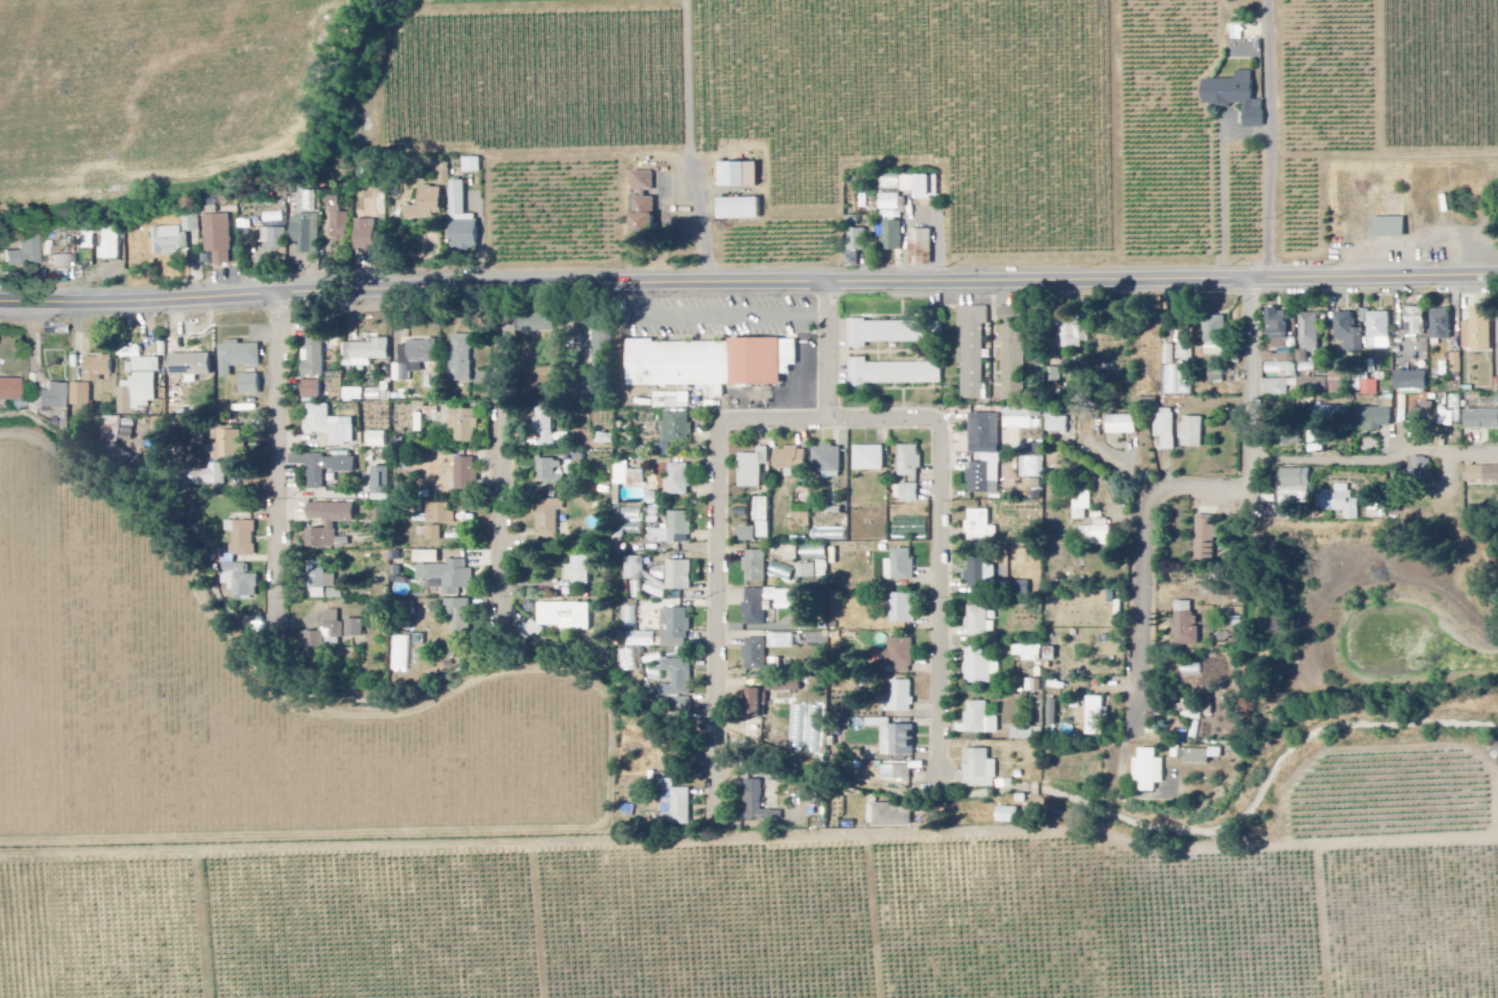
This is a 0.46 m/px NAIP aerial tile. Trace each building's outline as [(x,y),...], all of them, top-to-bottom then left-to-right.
[(1260,42),(1230,41),(1230,59),(1260,60),(1260,42)] [(1243,128),(1264,128),(1264,102),(1252,102),(1252,72),(1235,72),(1235,80),(1201,80),(1201,107),(1232,106),(1232,104),(1243,104),(1243,128)] [(483,159),(466,159),(466,175),(484,175),(483,159)] [(721,188),(762,189),(763,165),(722,164),(721,188)] [(657,173),(637,173),(637,195),(639,195),(639,242),(660,242),(660,199),(649,199),(649,192),(657,192),(657,173)] [(937,198),(938,177),(924,177),(923,197),(937,198)] [(905,191),(922,192),(922,178),(905,178),(905,191)] [(469,183),(455,182),(454,250),(481,251),(482,217),(468,217),(469,183)] [(408,219),(446,219),(445,188),(423,188),(424,206),(408,207),(408,219)] [(351,214),(345,214),(346,199),(335,198),(334,240),(351,240),(351,214)] [(722,221),(765,220),(764,200),(722,200),(722,221)] [(277,223),(276,207),(256,208),(256,224),(277,223)] [(321,216),(295,215),(294,244),(301,244),(301,255),(320,255),(321,216)] [(200,216),(185,217),(186,233),(201,233),(200,216)] [(207,217),(208,254),(215,254),(216,267),(234,266),(232,216),(207,217)] [(1404,218),(1372,218),(1372,238),(1403,238),(1404,218)] [(379,221),(360,221),(359,251),(379,252),(379,221)] [(886,224),(886,252),(905,251),(904,223),(886,224)] [(123,228),(104,228),(104,261),(122,261),(123,228)] [(155,229),(156,254),(189,253),(188,228),(155,229)] [(288,229),(264,230),(264,244),(271,244),(271,251),(288,251),(288,229)] [(868,231),(850,230),(849,269),(863,269),(863,252),(868,253),(868,231)] [(935,231),(912,232),(913,267),(936,267),(935,231)] [(9,269),(42,268),(41,238),(20,239),(21,253),(8,254),(9,269)] [(72,269),(71,256),(54,257),(54,270),(72,269)] [(1462,323),(1462,352),(1490,352),(1490,307),(1470,308),(1471,323),(1462,323)] [(982,325),(988,325),(988,308),(963,308),(964,401),(983,400),(982,325)] [(1405,325),(1407,325),(1407,336),(1423,336),(1423,308),(1405,309),(1405,325)] [(1266,342),(1273,342),(1273,349),(1286,349),(1287,310),(1267,310),(1266,342)] [(1452,340),(1452,310),(1429,311),(1430,340),(1452,340)] [(1389,313),(1368,314),(1368,349),(1389,349),(1389,313)] [(1307,351),(1318,351),(1319,314),(1300,314),(1300,352),(1297,352),(1297,364),(1307,364),(1307,351)] [(1334,314),(1335,341),(1343,341),(1344,352),(1363,351),(1363,329),(1353,330),(1352,314),(1334,314)] [(557,316),(523,315),(523,332),(557,333),(557,316)] [(1223,317),(1203,317),(1204,357),(1224,356),(1223,317)] [(1081,319),(1058,319),(1057,349),(1080,349),(1081,319)] [(613,320),(595,320),(595,389),(613,389),(613,320)] [(870,344),(941,343),(941,322),(851,323),(852,350),(870,349),(870,344)] [(305,352),(305,378),(327,378),(326,326),(310,326),(311,352),(305,352)] [(1024,329),(1003,329),(1002,399),(1023,399),(1024,329)] [(474,383),(474,348),(480,348),(481,336),(454,336),(453,383),(474,383)] [(373,361),(392,361),(392,340),(375,340),(375,345),(346,344),(345,368),(373,368),(373,361)] [(632,388),(699,387),(699,392),(712,392),(712,398),(727,398),(727,388),(787,387),(787,376),(794,376),(794,367),(801,367),(800,342),(658,344),(658,341),(631,341),(632,388)] [(263,346),(243,346),(242,343),(222,344),(224,379),(236,379),(235,369),(264,368),(263,346)] [(174,356),(174,378),(215,377),(214,355),(174,356)] [(88,358),(87,384),(104,384),(104,377),(115,377),(115,358),(88,358)] [(944,385),(944,364),(869,365),(869,359),(851,360),(852,386),(944,385)] [(121,414),(146,414),(146,403),(158,403),(158,373),(162,373),(162,360),(135,360),(135,381),(121,381),(121,414)] [(1296,375),(1295,364),(1265,365),(1265,376),(1296,375)] [(1059,369),(1047,369),(1048,382),(1059,382),(1059,369)] [(1393,374),(1394,393),(1426,391),(1426,372),(1393,374)] [(264,396),(263,376),(244,376),(245,396),(264,396)] [(1326,379),(1299,378),(1299,391),(1326,392),(1326,379)] [(23,402),(23,381),(0,380),(0,401),(23,402)] [(1262,380),(1262,398),(1287,398),(1287,380),(1262,380)] [(1377,396),(1378,381),(1362,381),(1362,396),(1377,396)] [(307,399),(323,399),(323,383),(307,383),(307,399)] [(41,393),(40,409),(71,410),(72,386),(49,385),(49,393),(41,393)] [(93,385),(74,385),(74,407),(93,407),(93,385)] [(356,419),(332,420),(332,406),(310,406),(310,436),(333,436),(334,447),(356,447),(356,419)] [(556,407),(540,408),(541,448),(557,448),(556,407)] [(1391,410),(1355,409),(1355,432),(1380,432),(1380,427),(1391,428),(1391,410)] [(1004,430),(1032,430),(1032,418),(1041,418),(1041,410),(1003,411),(1004,430)] [(479,412),(453,411),(453,431),(459,431),(459,444),(478,444),(479,412)] [(1497,430),(1497,411),(1464,411),(1464,430),(1497,430)] [(693,415),(666,414),(665,444),(693,444),(693,415)] [(1154,438),(1161,438),(1160,451),(1173,451),(1174,414),(1154,414),(1154,438)] [(968,454),(998,455),(998,415),(969,415),(968,454)] [(1134,416),(1105,417),(1105,436),(1135,435),(1134,416)] [(1045,434),(1067,434),(1066,417),(1045,417),(1045,434)] [(1181,448),(1201,448),(1202,418),(1182,418),(1181,448)] [(121,444),(135,444),(136,421),(122,420),(121,444)] [(245,429),(222,430),(223,448),(213,448),(213,461),(246,460),(245,429)] [(1322,431),(1307,432),(1307,453),(1322,453),(1322,431)] [(1279,436),(1279,446),(1299,447),(1299,432),(1290,432),(1290,436),(1279,436)] [(371,449),(390,449),(390,433),(371,434),(371,449)] [(898,478),(920,478),(920,457),(917,457),(918,447),(899,447),(898,478)] [(844,473),(844,449),(816,448),(815,473),(844,473)] [(887,448),(856,448),(856,473),(887,473),(887,448)] [(771,449),(760,449),(760,455),(742,456),(743,489),(765,489),(765,466),(771,466),(771,449)] [(310,466),(310,491),(326,491),(326,473),(359,473),(359,459),(327,459),(327,455),(293,455),(293,466),(310,466)] [(1429,459),(1412,458),(1412,478),(1429,479),(1429,459)] [(458,491),(478,492),(479,460),(459,459),(458,491)] [(567,486),(567,476),(563,476),(564,461),(541,461),(540,485),(567,486)] [(967,494),(996,494),(997,464),(968,463),(967,494)] [(646,472),(630,472),(629,464),(615,464),(615,487),(646,486),(646,472)] [(210,487),(228,486),(227,465),(209,466),(210,487)] [(692,495),(692,466),(670,466),(671,479),(665,480),(666,496),(692,495)] [(1484,481),(1484,466),(1463,467),(1463,482),(1484,481)] [(1484,481),(1497,481),(1497,466),(1484,466),(1484,481)] [(393,469),(376,469),(375,503),(393,503),(393,469)] [(1308,470),(1279,470),(1279,504),(1309,503),(1308,470)] [(919,503),(918,485),(900,486),(901,504),(919,503)] [(1357,521),(1358,500),(1350,500),(1350,486),(1335,486),(1335,493),(1317,492),(1317,512),(1344,513),(1344,521),(1357,521)] [(1086,522),(1086,511),(1090,511),(1091,493),(1073,493),(1072,522),(1086,522)] [(560,511),(566,511),(566,501),(540,502),(541,542),(560,542),(560,511)] [(451,505),(429,504),(429,524),(456,525),(457,513),(451,513),(451,505)] [(996,541),(996,527),(988,527),(988,511),(968,511),(968,521),(966,521),(965,541),(996,541)] [(691,545),(692,514),(671,513),(671,531),(651,531),(650,544),(691,545)] [(1195,562),(1213,562),(1214,539),(1217,539),(1217,517),(1195,517),(1195,562)] [(1094,528),(1080,527),(1080,546),(1109,546),(1109,521),(1094,521),(1094,528)] [(258,523),(229,523),(228,533),(234,533),(234,557),(257,557),(258,523)] [(444,543),(444,528),(428,528),(428,543),(444,543)] [(758,529),(743,528),(743,543),(758,544),(758,529)] [(885,581),(914,581),(914,560),(911,560),(911,551),(891,550),(891,561),(885,561),(885,581)] [(768,552),(746,553),(747,573),(749,573),(749,584),(769,583),(768,552)] [(442,553),(419,553),(418,565),(442,565),(442,553)] [(592,558),(575,559),(576,586),(592,586),(592,558)] [(645,559),(627,559),(627,581),(645,581),(645,559)] [(966,560),(967,589),(994,588),(993,559),(966,560)] [(469,562),(451,562),(451,567),(420,567),(421,582),(436,582),(436,590),(446,590),(446,598),(463,598),(463,590),(476,590),(475,571),(469,571),(469,562)] [(669,591),(693,592),(694,563),(669,562),(669,591)] [(314,600),(328,600),(328,590),(338,590),(338,576),(328,576),(328,563),(315,563),(314,600)] [(261,576),(251,576),(251,566),(237,566),(236,598),(260,599),(261,576)] [(799,579),(817,579),(817,566),(798,566),(799,579)] [(1016,598),(1028,598),(1029,582),(1016,582),(1016,598)] [(802,591),(748,591),(748,628),(768,628),(768,603),(781,603),(781,611),(803,611),(802,591)] [(915,595),(890,595),(890,624),(915,625),(915,595)] [(474,601),(452,601),(453,636),(474,636),(474,601)] [(1195,646),(1196,603),(1174,603),(1173,646),(1195,646)] [(389,604),(373,604),(373,617),(389,618),(389,604)] [(541,605),(541,630),(592,629),(592,604),(541,605)] [(994,612),(987,612),(987,607),(966,608),(966,637),(994,636),(994,612)] [(693,611),(665,610),(664,649),(689,649),(689,634),(692,635),(693,611)] [(342,612),(327,612),(327,634),(311,634),(311,649),(345,649),(345,624),(342,624),(342,612)] [(365,621),(347,622),(347,639),(366,639),(365,621)] [(795,636),(771,636),(772,650),(796,650),(795,636)] [(411,672),(412,662),(419,662),(420,647),(411,646),(412,639),(394,638),(392,671),(411,672)] [(912,674),(913,640),(889,639),(889,651),(878,651),(878,668),(893,668),(893,674),(912,674)] [(747,671),(768,671),(768,641),(748,640),(747,671)] [(1041,647),(1013,647),(1013,657),(1022,657),(1022,662),(1041,663),(1041,647)] [(991,685),(991,676),(999,676),(999,658),(983,657),(983,649),(966,648),(965,684),(991,685)] [(665,673),(676,673),(676,687),(665,687),(665,697),(694,698),(694,662),(666,661),(665,673)] [(768,691),(751,692),(751,717),(769,717),(768,691)] [(1086,724),(1094,724),(1094,718),(1102,718),(1103,698),(1087,698),(1086,724)] [(693,699),(674,699),(675,715),(694,714),(693,699)] [(1199,722),(1202,704),(1183,702),(1180,719),(1199,722)] [(988,703),(967,703),(966,726),(957,725),(957,734),(999,735),(999,718),(987,718),(988,703)] [(881,728),(882,757),(915,756),(914,726),(890,726),(890,719),(865,720),(866,728),(881,728)] [(1033,740),(1033,729),(1011,728),(1011,740),(1033,740)] [(1163,760),(1156,760),(1156,750),(1138,750),(1138,759),(1133,759),(1134,785),(1139,785),(1139,794),(1156,793),(1156,785),(1164,785),(1163,760)] [(1208,759),(1220,759),(1220,751),(1173,750),(1173,762),(1208,763),(1208,759)] [(989,751),(964,751),(964,788),(997,789),(997,761),(989,761),(989,751)] [(693,827),(693,791),(677,790),(677,782),(665,781),(665,826),(693,827)] [(746,822),(782,821),(782,812),(762,812),(762,782),(746,782),(746,822)] [(892,805),(874,805),(874,827),(911,827),(911,808),(892,809),(892,805)]
